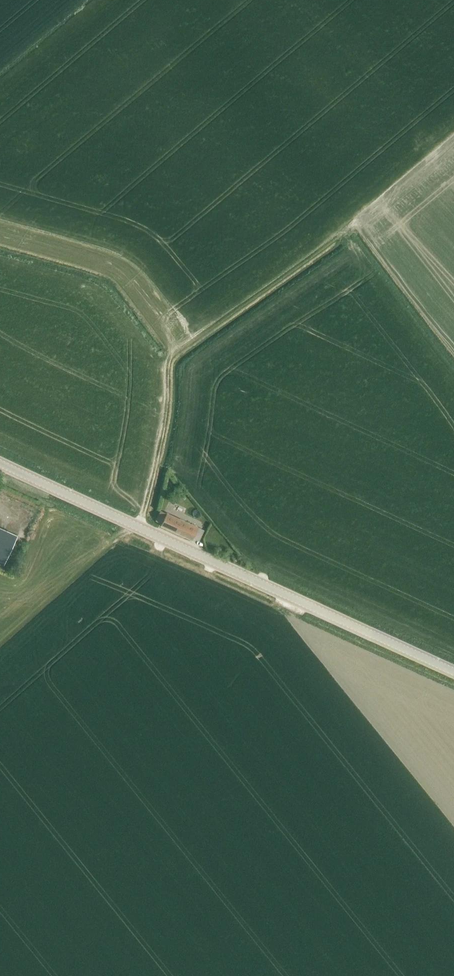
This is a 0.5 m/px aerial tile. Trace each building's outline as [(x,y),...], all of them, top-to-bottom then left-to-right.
[(161,510),(157,519),(162,521),(161,525),(192,539),(198,527),(161,510)] [(4,564),(17,535),(0,527),(0,563),(4,564)]
